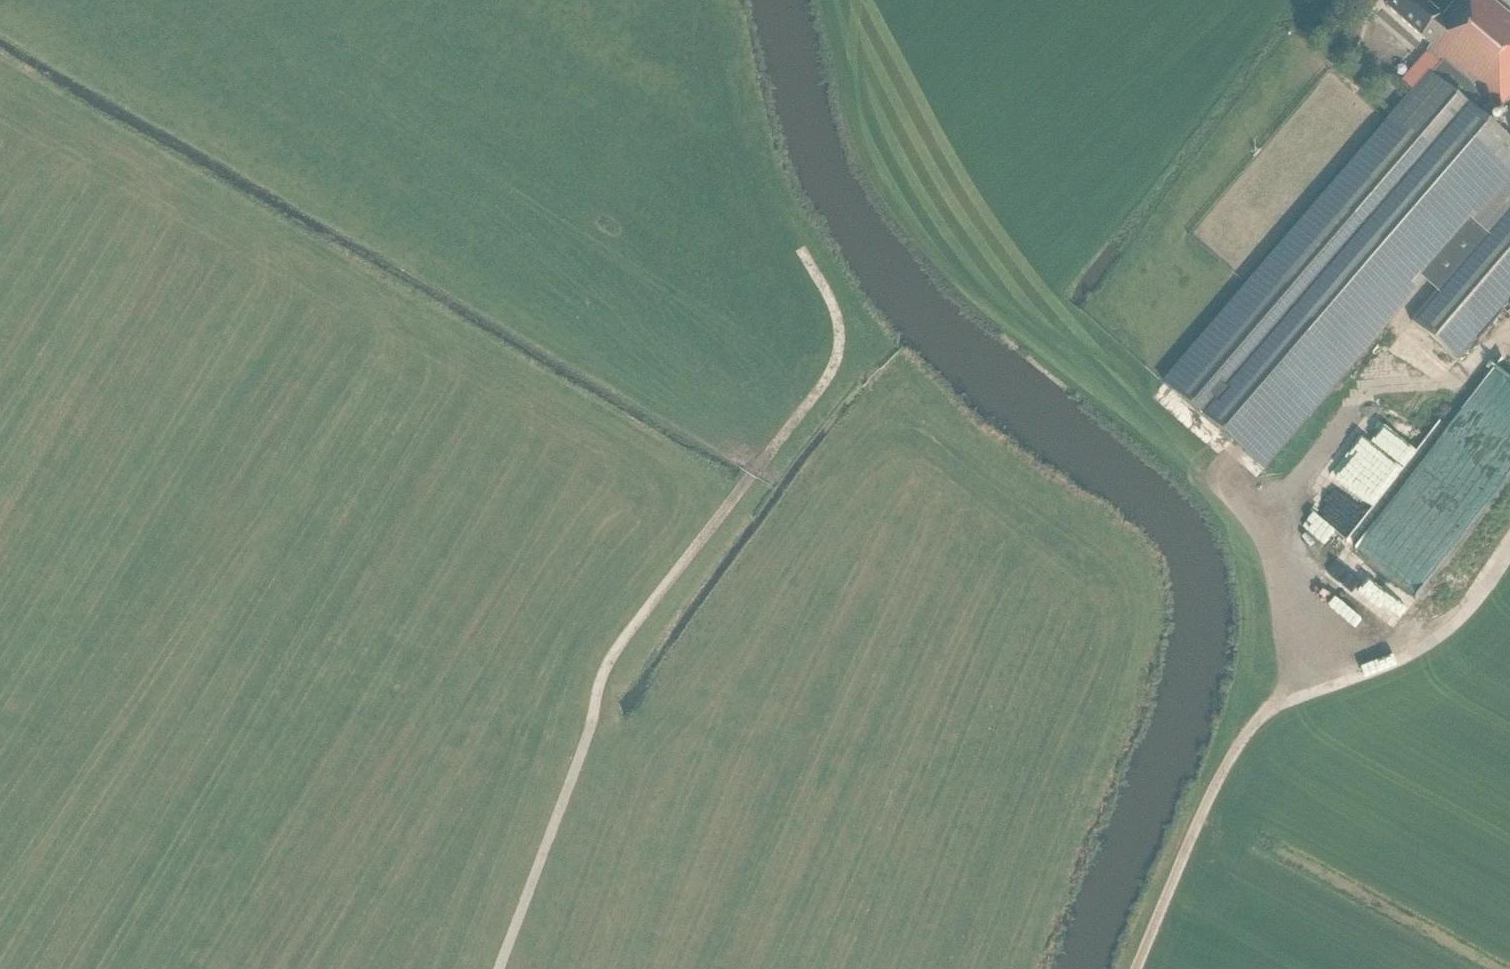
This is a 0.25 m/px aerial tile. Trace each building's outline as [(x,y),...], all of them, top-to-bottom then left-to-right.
[(1386,7),(1432,47),(1427,52),(1442,65),(1432,77),(1431,75),(1325,196),(1345,214),(1184,397),(1264,467),(1509,182),(1509,145),(1488,126),(1501,111),(1509,100),(1509,17),(1490,0),(1458,0),(1443,18),(1422,0),(1392,0),(1386,7)] [(1509,300),(1509,209),(1411,323),(1457,362),(1509,300)]
